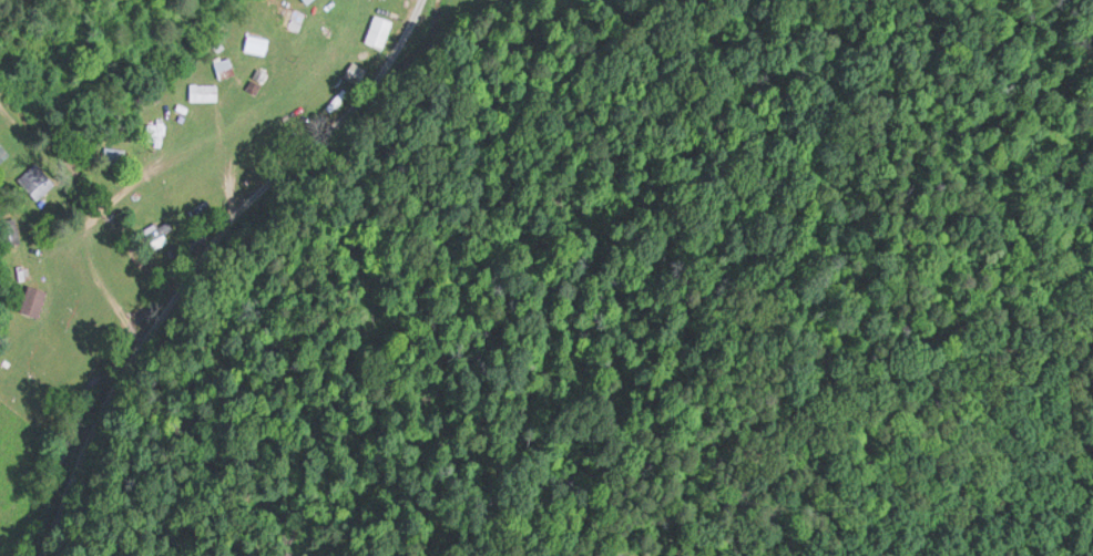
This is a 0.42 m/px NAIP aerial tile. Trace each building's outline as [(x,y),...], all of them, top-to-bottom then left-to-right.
[(363,38),(381,45),(391,19),(374,12),(363,38)] [(266,50),(266,34),(244,33),(244,50),(266,50)] [(212,59),(217,76),(233,71),(228,54),(212,59)] [(216,98),(216,81),(188,81),(188,98),(216,98)] [(9,152),(0,141),(0,159),(9,152)] [(52,179),(32,161),(15,178),(36,197),(52,179)] [(6,240),(16,240),(15,223),(6,223),(6,240)]
